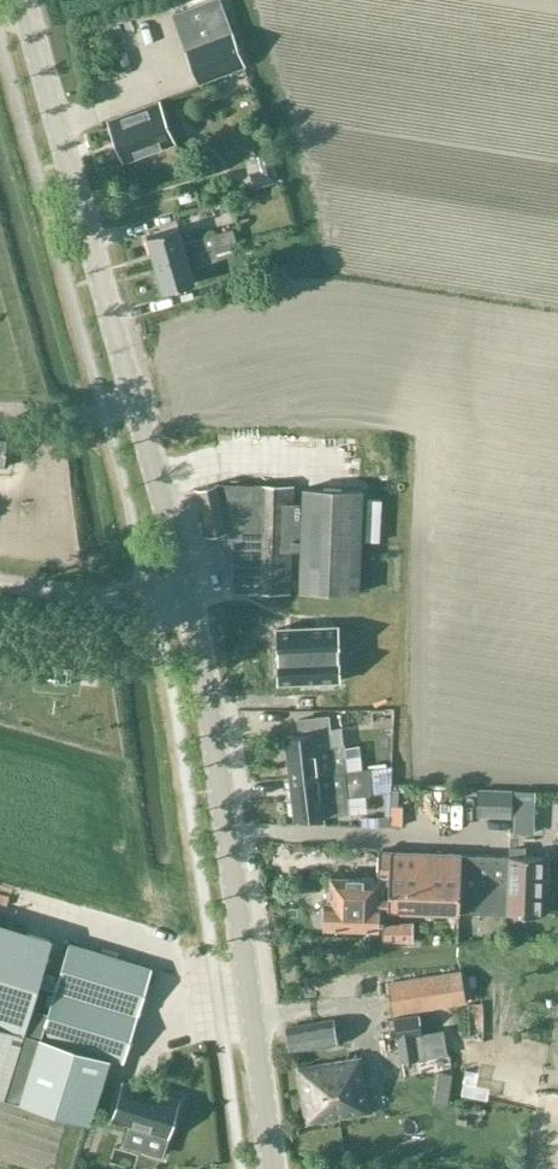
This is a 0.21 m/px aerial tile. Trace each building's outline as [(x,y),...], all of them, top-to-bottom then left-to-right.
[(180,11),(193,48),(187,50),(199,84),(244,68),(232,34),(220,0),(210,0),(180,11)] [(156,104),(106,123),(122,164),(172,145),(156,104)] [(278,180),(270,152),(256,155),(260,169),(250,172),(254,187),(278,180)] [(146,236),(155,266),(232,247),(231,243),(237,241),(233,228),(185,242),(181,226),(146,236)] [(234,255),(232,247),(155,266),(162,292),(197,282),(193,267),(234,255)] [(9,433),(0,433),(0,468),(6,469),(9,433)] [(290,501),(290,482),(251,482),(251,483),(224,483),(198,490),(206,534),(217,531),(232,592),(289,593),(290,545),(299,545),(298,588),(358,590),(359,486),(299,485),(299,501),(290,501)] [(280,682),(338,678),(336,643),(314,644),(313,626),(277,628),(280,682)] [(289,776),(289,777),(347,770),(345,744),(333,745),(329,714),(297,718),(298,735),(285,736),(289,776)] [(369,768),(347,770),(289,777),(293,818),(351,812),(349,796),(372,794),(369,768)] [(513,789),(477,788),(476,817),(512,818),(513,789)] [(536,791),(515,790),(513,832),(534,833),(536,791)] [(390,817),(361,816),(361,827),(390,828),(390,817)] [(460,875),(460,868),(461,854),(379,849),(377,878),(378,878),(377,897),(388,898),(387,908),(458,912),(460,875)] [(506,914),(509,855),(461,854),(460,868),(460,875),(458,912),(506,914)] [(544,856),(509,855),(506,914),(542,915),(544,856)] [(375,929),(377,897),(378,878),(377,878),(333,876),(331,903),(324,903),(323,926),(375,929)] [(27,1032),(34,1009),(54,942),(0,926),(0,1024),(27,1032)] [(93,1125),(113,1059),(128,1063),(154,969),(70,946),(60,983),(46,979),(43,989),(57,993),(51,1013),(34,1009),(27,1032),(0,1024),(0,1097),(93,1125)] [(459,975),(388,986),(393,1017),(461,1007),(464,1006),(461,992),(459,975)] [(417,1015),(393,1018),(399,1063),(446,1055),(442,1031),(420,1034),(417,1015)] [(291,1051),(336,1043),(332,1019),(287,1027),(291,1051)] [(306,1121),(365,1112),(358,1059),(299,1067),(306,1121)] [(446,1103),(452,1075),(438,1072),(434,1101),(446,1103)] [(182,1097),(123,1080),(110,1121),(169,1139),(182,1097)]
